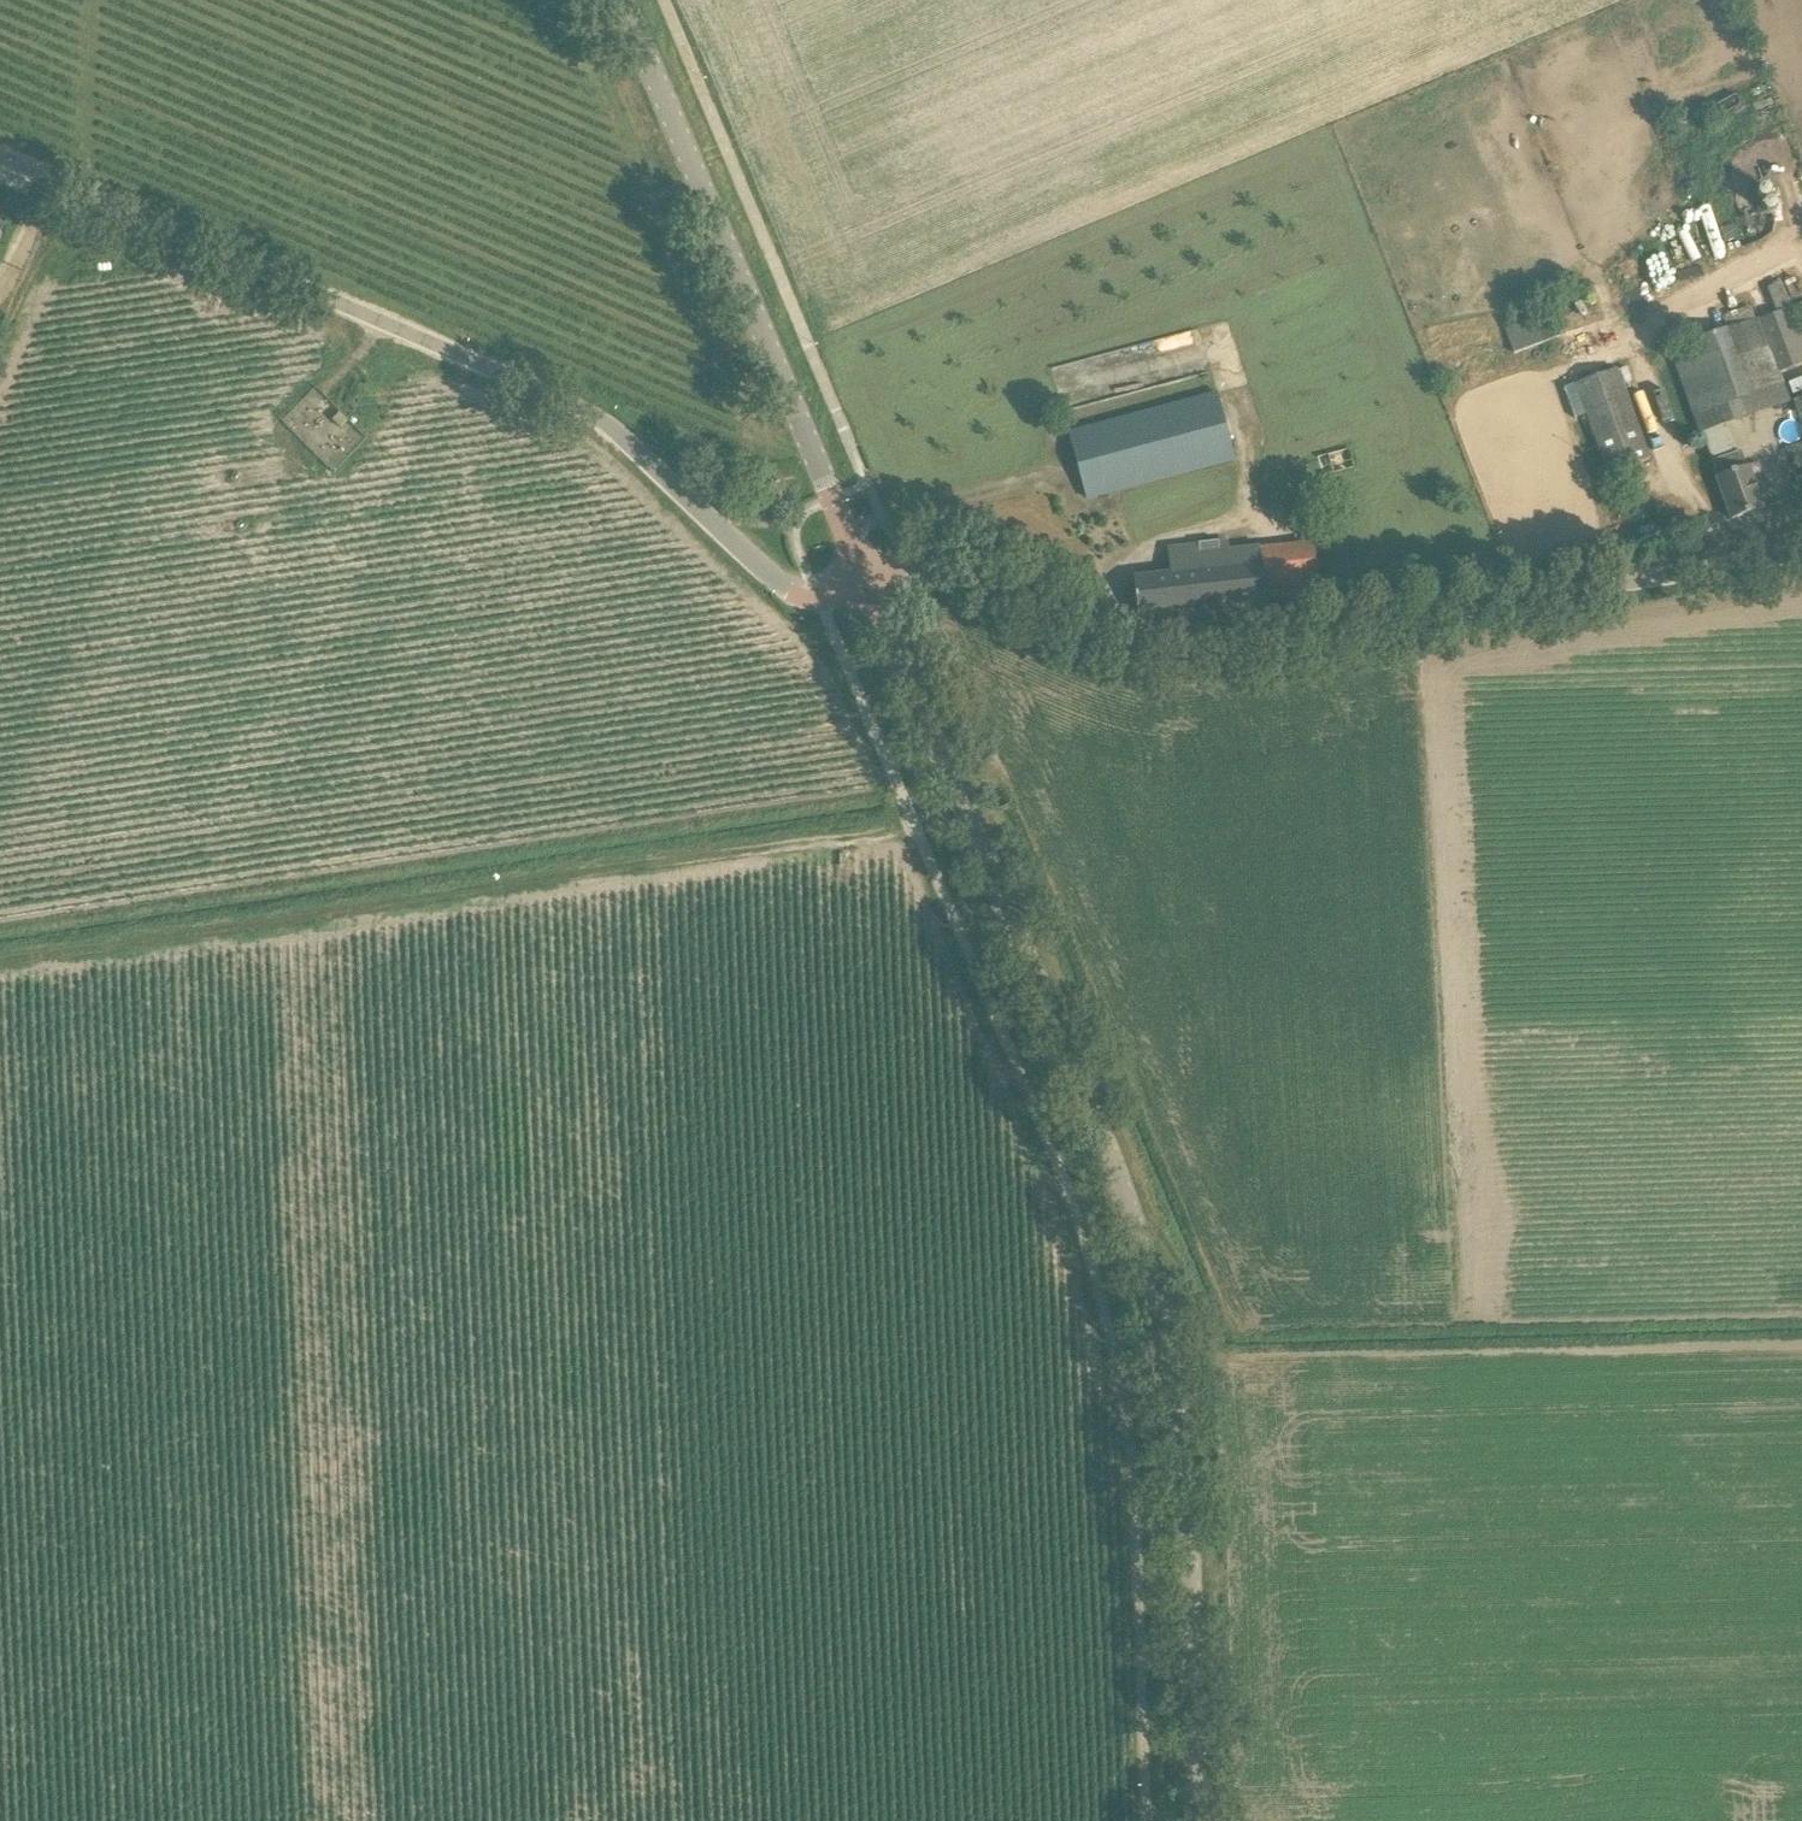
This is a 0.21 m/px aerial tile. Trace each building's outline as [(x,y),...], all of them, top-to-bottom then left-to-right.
[(1709,203),(1695,206),(1707,259),(1721,256),(1709,203)] [(1566,335),(1557,309),(1509,328),(1518,353),(1566,335)] [(1669,350),(1699,435),(1789,403),(1778,373),(1801,364),(1801,342),(1790,309),(1759,320),(1758,318),(1669,350)] [(1617,371),(1576,386),(1610,477),(1651,461),(1617,371)] [(1088,498),(1238,460),(1221,395),(1072,432),(1088,498)] [(1786,448),(1792,471),(1801,468),(1801,444),(1786,448)] [(1744,469),(1738,453),(1711,463),(1716,478),(1715,478),(1730,520),(1762,508),(1747,468),(1744,469)] [(1269,598),(1321,592),(1315,543),(1236,553),(1235,547),(1169,555),(1172,577),(1135,581),(1138,614),(1269,598)]
